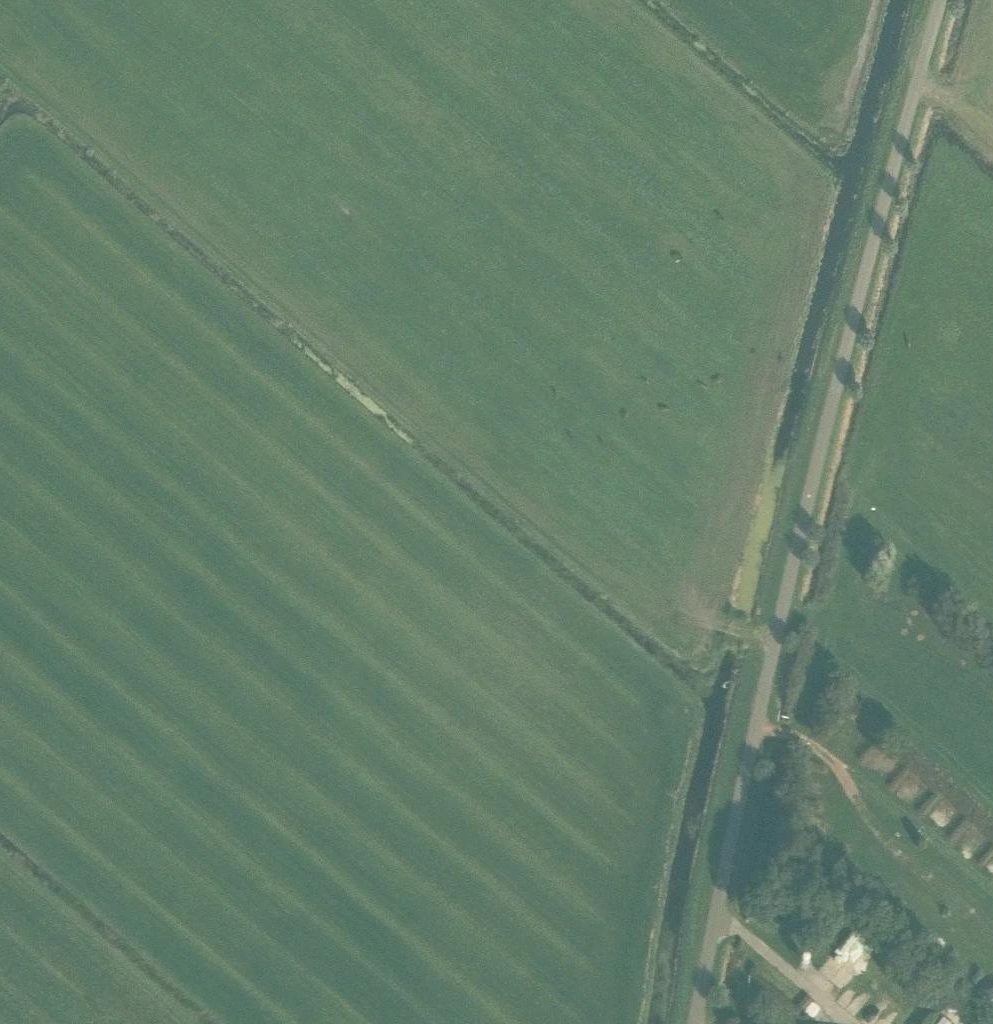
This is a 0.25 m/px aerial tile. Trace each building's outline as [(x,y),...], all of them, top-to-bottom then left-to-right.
[(842,917),(806,959),(843,991),(879,949),(842,917)]
